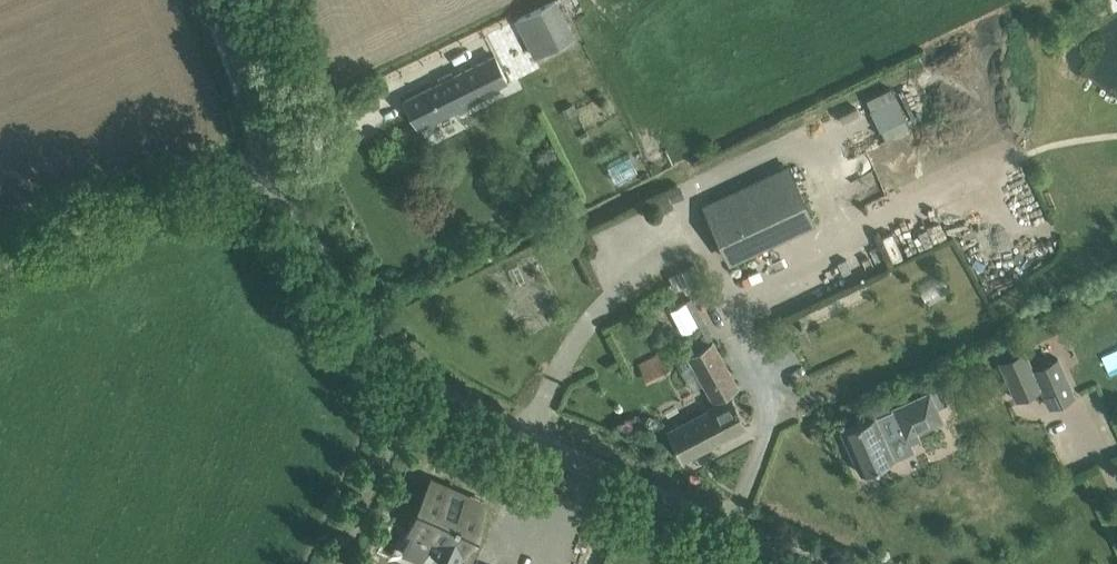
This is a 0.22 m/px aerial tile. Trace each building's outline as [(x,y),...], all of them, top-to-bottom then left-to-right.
[(534,57),(576,36),(557,0),(552,0),(515,19),(534,57)] [(506,79),(494,56),(404,100),(418,128),(492,91),(490,87),(506,79)] [(868,96),(886,138),(913,126),(894,85),(868,96)] [(636,154),(608,162),(613,178),(641,170),(636,154)] [(813,221),(788,167),(705,206),(730,260),(813,221)] [(680,334),(705,324),(694,298),(670,308),(680,334)] [(704,382),(712,399),(736,386),(713,342),(681,359),(685,367),(694,363),(694,364),(704,382)] [(1116,368),(1116,347),(1105,350),(1111,370),(1116,368)] [(999,362),(1016,399),(1041,388),(1049,406),(1074,395),(1058,358),(1033,369),(1024,351),(999,362)] [(648,380),(672,371),(666,356),(643,365),(648,380)] [(874,416),(842,430),(860,473),(893,458),(886,441),(904,433),(905,436),(942,420),(929,391),(893,407),(894,410),(876,418),(874,416)] [(684,458),(744,427),(729,399),(670,431),(684,458)] [(463,552),(473,529),(482,509),(448,494),(450,489),(431,480),(409,529),(411,530),(405,543),(428,553),(429,550),(458,562),(462,552),(463,552)]
